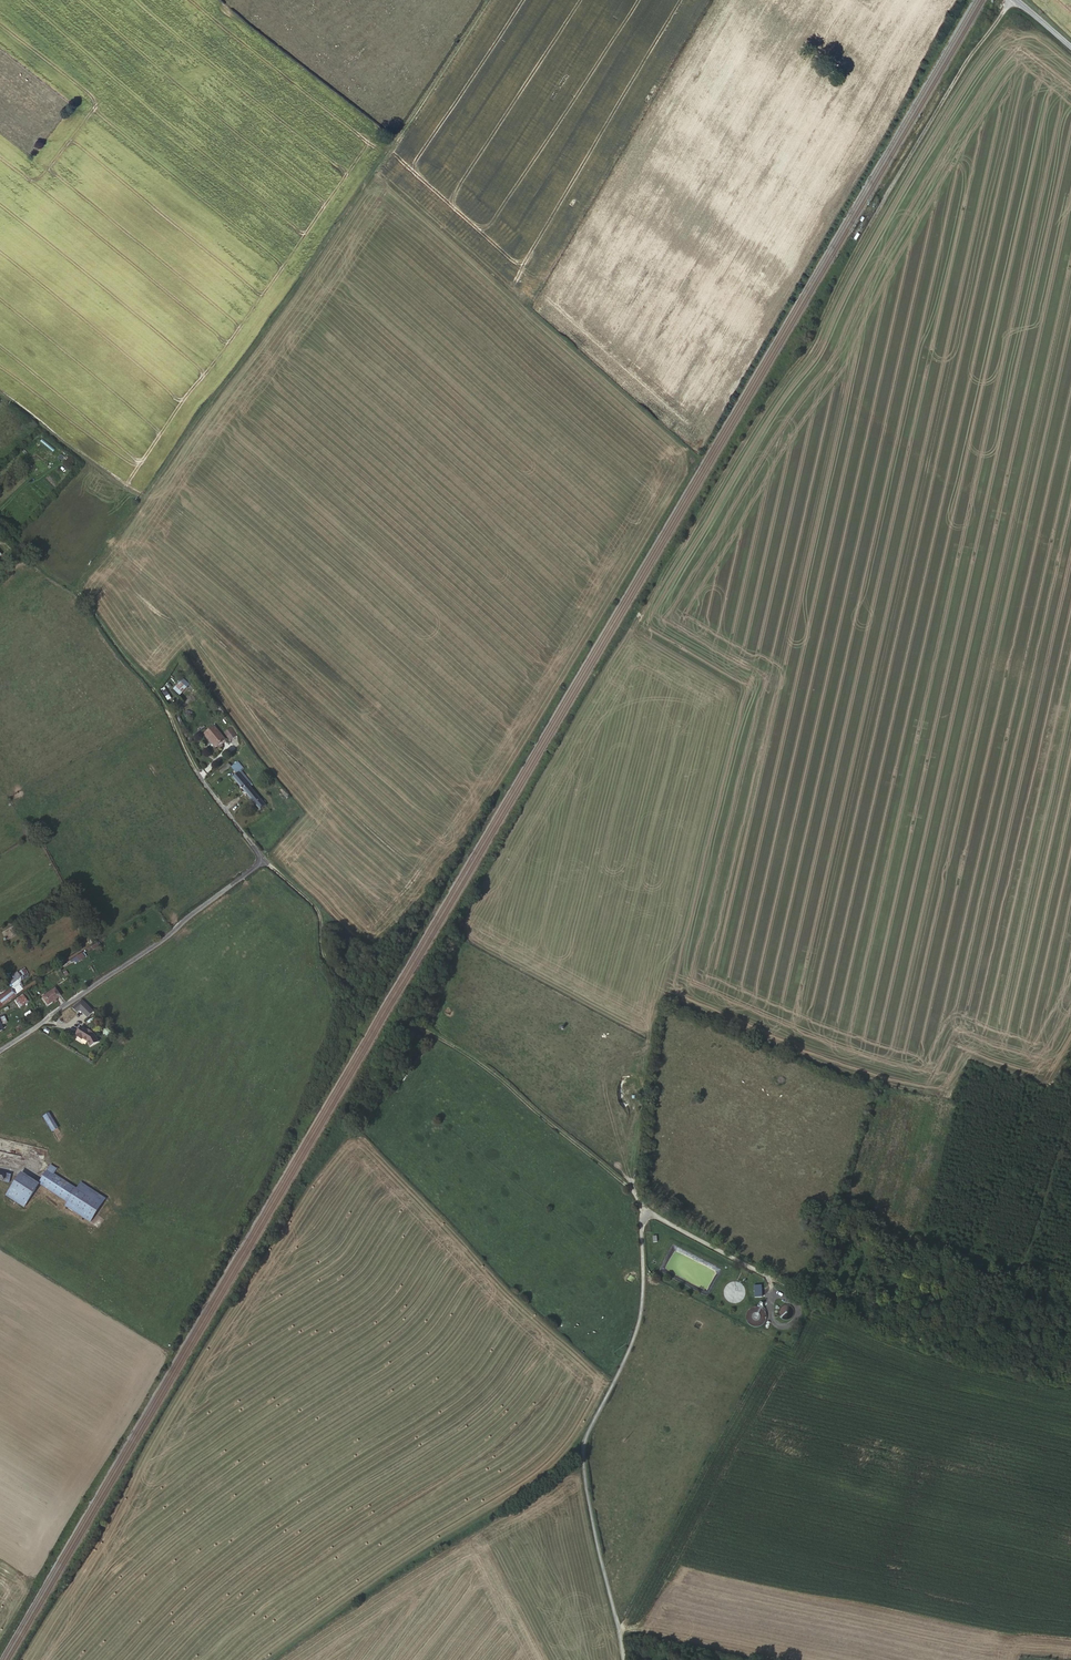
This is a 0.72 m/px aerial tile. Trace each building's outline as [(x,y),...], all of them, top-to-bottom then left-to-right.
[(179,696),(190,684),(183,678),(172,690),(179,696)] [(190,704),(186,715),(189,716),(190,713),(193,714),(195,706),(190,704)] [(226,738),(215,728),(207,736),(211,741),(213,740),(218,746),(226,738)] [(232,729),(225,732),(229,741),(236,738),(232,729)] [(236,773),(233,777),(260,809),(266,804),(250,786),(252,783),(242,771),(244,768),(238,761),(231,767),(236,773)] [(272,846),(265,838),(261,842),(267,849),(272,846)] [(83,953),(72,960),(75,965),(85,958),(83,953)] [(16,994),(11,988),(0,996),(0,1006),(16,994)] [(58,998),(53,990),(41,997),(46,1005),(58,998)] [(75,1010),(85,1018),(90,1012),(81,1004),(75,1010)] [(89,1047),(98,1042),(93,1034),(83,1026),(77,1033),(77,1037),(80,1040),(82,1039),(89,1047)] [(49,1114),(43,1117),(52,1133),(59,1129),(49,1114)] [(58,1170),(51,1165),(39,1184),(40,1185),(67,1203),(65,1207),(92,1225),(110,1201),(81,1183),(77,1188),(55,1175),(58,1170)] [(0,1172),(0,1181),(9,1183),(11,1175),(0,1172)] [(25,1208),(40,1185),(39,1184),(22,1173),(6,1196),(25,1208)]
